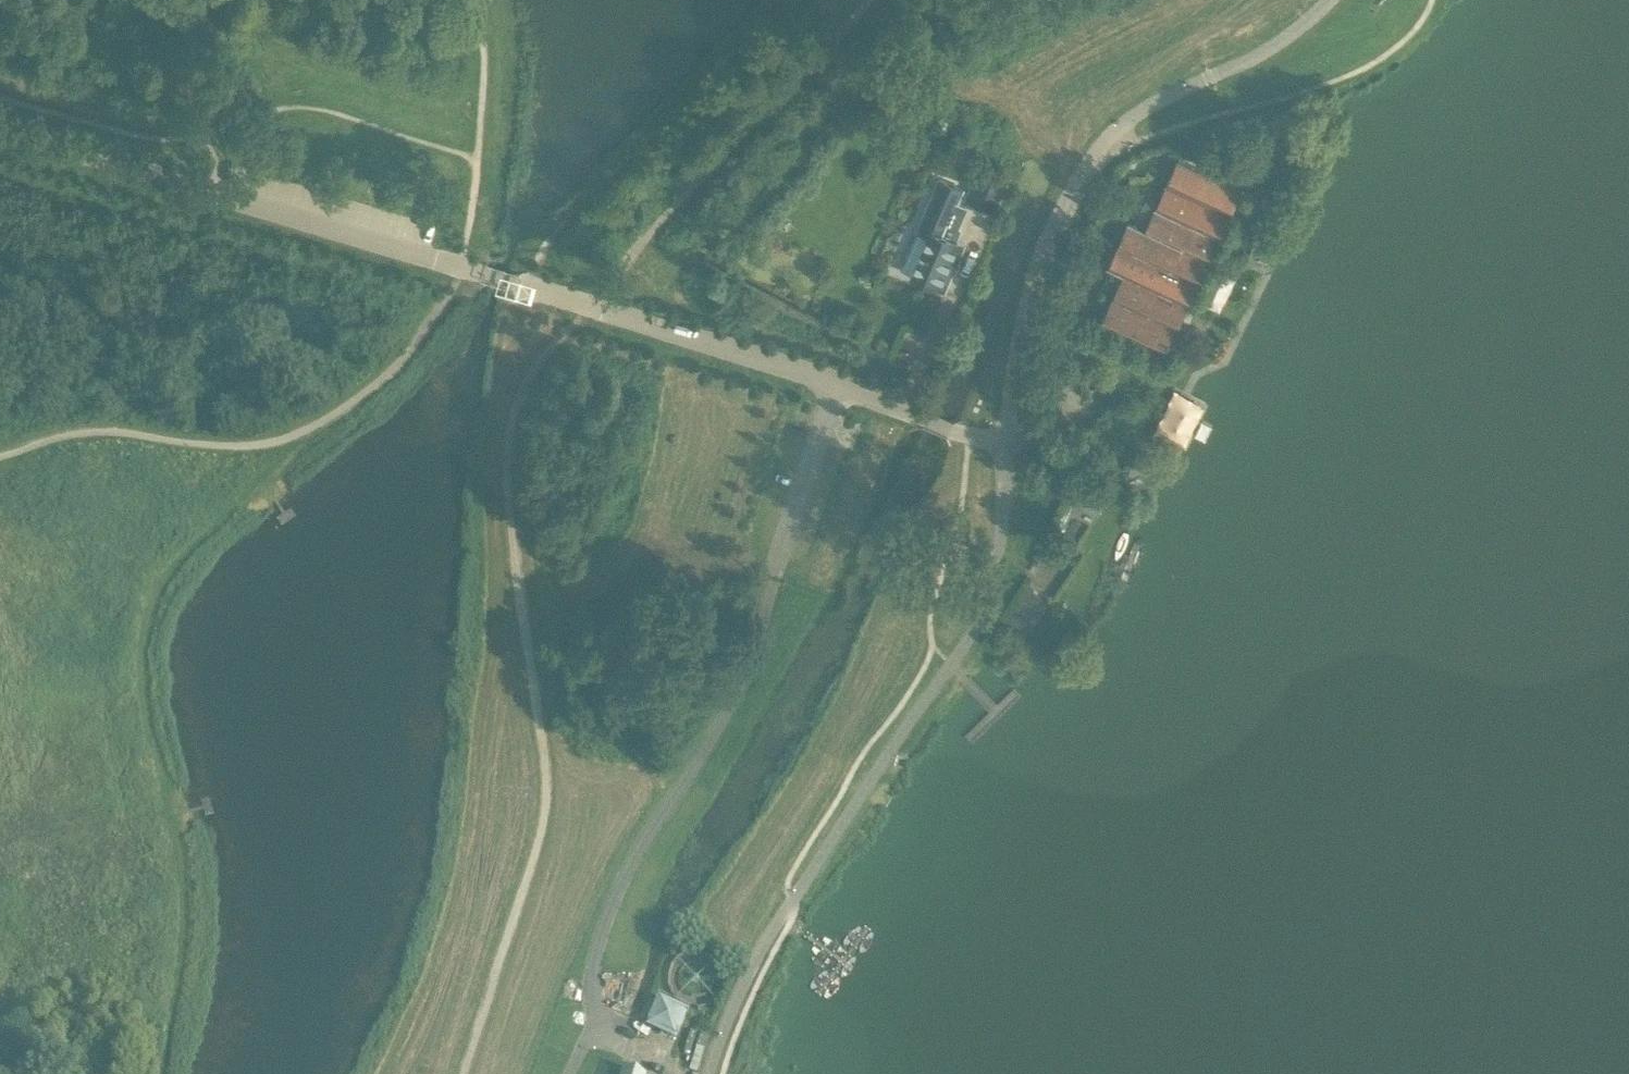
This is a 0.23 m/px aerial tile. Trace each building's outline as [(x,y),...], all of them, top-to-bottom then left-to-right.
[(1176,159),(1160,193),(1143,229),(1128,222),(1107,269),(1122,276),(1100,324),(1164,353),(1239,188),(1176,159)] [(996,211),(1007,185),(977,172),(966,198),(996,211)] [(943,235),(961,193),(962,189),(938,178),(934,189),(916,232),(928,237),(913,274),(945,288),(964,244),(943,235)]
